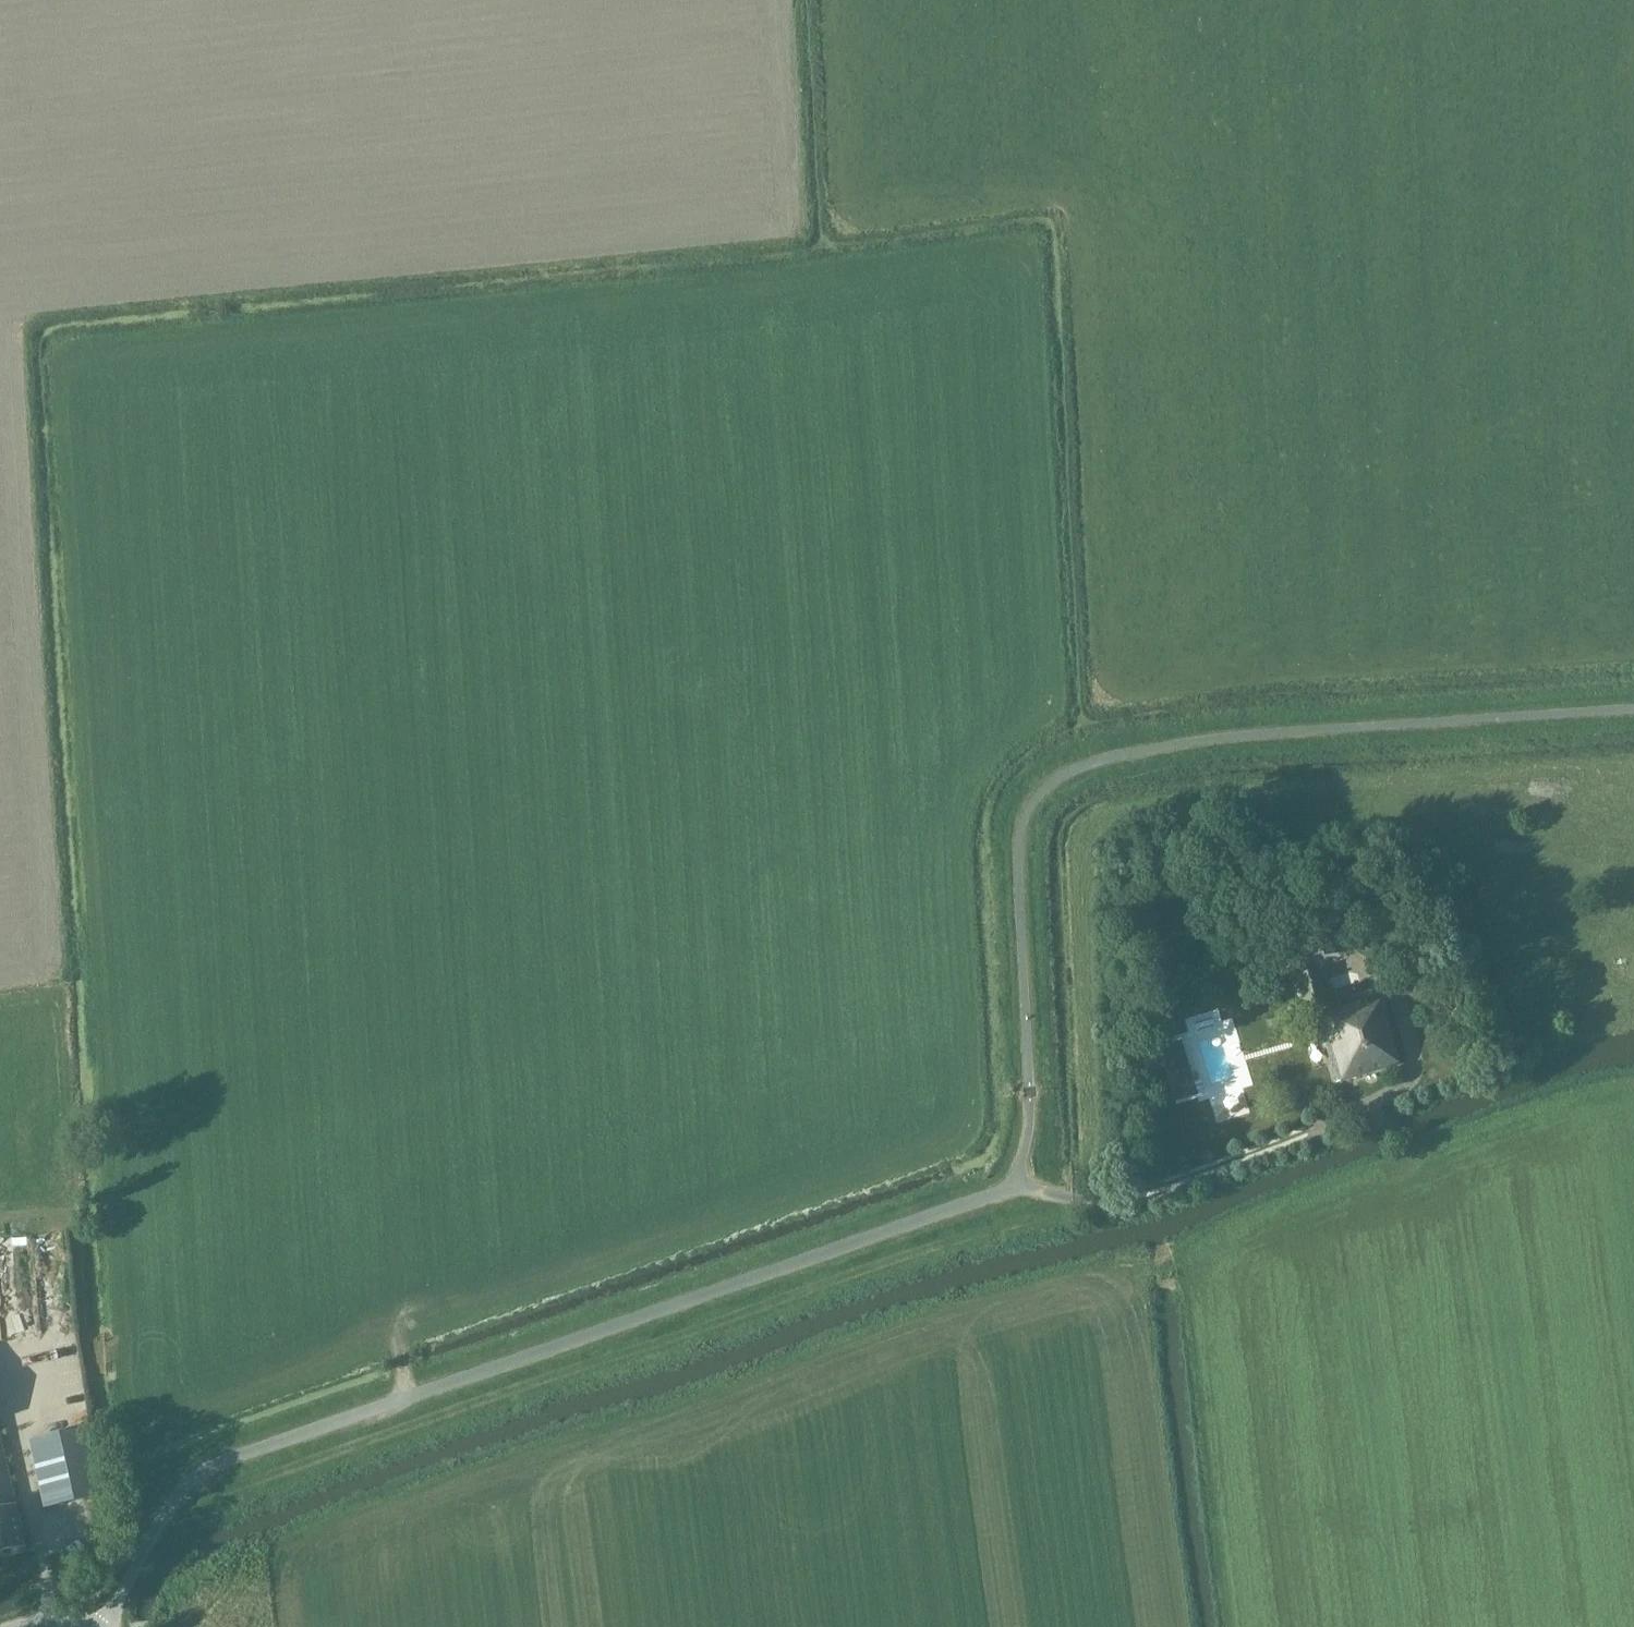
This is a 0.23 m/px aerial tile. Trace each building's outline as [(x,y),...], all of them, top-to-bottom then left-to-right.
[(1334,990),(1324,993),(1318,971),(1294,979),(1305,1016),(1315,1013),(1334,1085),(1399,1065),(1381,1000),(1366,1005),(1364,1001),(1339,1009),(1334,990)] [(1158,1048),(1145,1052),(1151,1072),(1164,1068),(1175,1103),(1197,1097),(1181,1042),(1158,1048)] [(1297,1127),(1280,1130),(1281,1141),(1299,1139),(1297,1127)] [(74,1418),(77,1432),(89,1430),(86,1415),(74,1418)] [(29,1442),(44,1509),(103,1497),(89,1430),(29,1442)] [(19,1523),(10,1485),(15,1484),(11,1465),(6,1466),(0,1442),(0,1551),(24,1546),(19,1523)]
